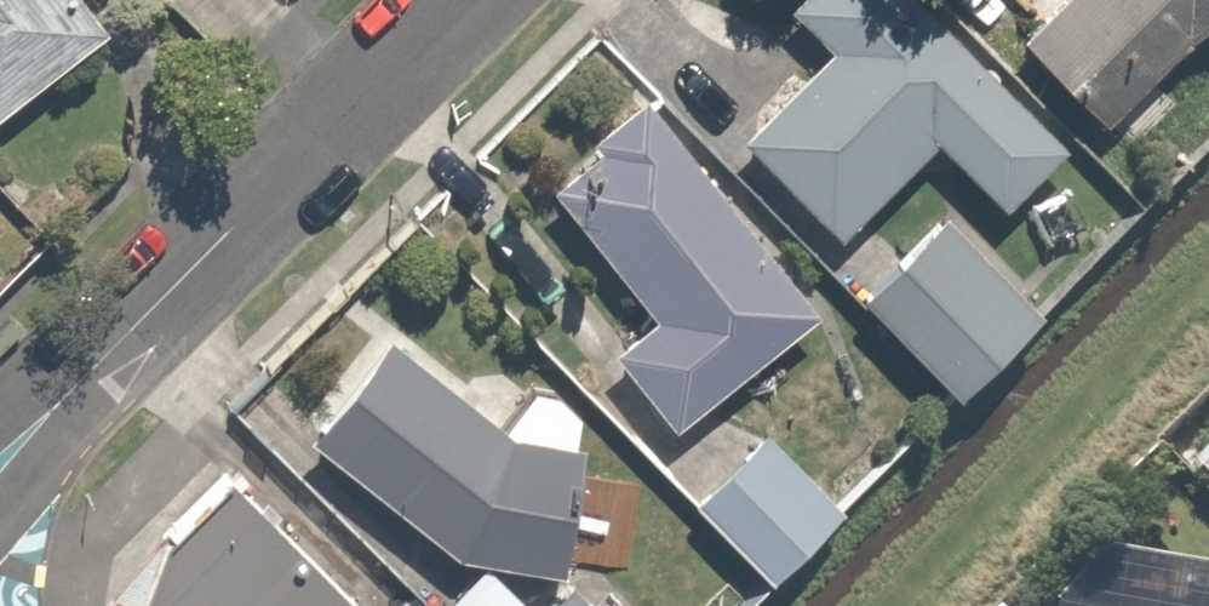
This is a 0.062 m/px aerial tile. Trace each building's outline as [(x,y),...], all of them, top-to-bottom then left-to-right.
[(82,0),(0,0),(0,117),(110,38),(82,0)] [(933,0),(789,0),(787,2),(832,47),(747,134),(843,228),(936,134),(1007,204),(1073,137),(933,0)] [(1019,33),(1101,117),(1208,10),(1208,0),(1052,0),(1019,33)] [(826,312),(650,97),(552,176),(664,313),(619,350),(684,428),(826,312)] [(508,438),(396,346),(323,435),(460,547),(565,563),(583,449),(508,438)] [(766,416),(686,496),(766,575),(845,495),(766,416)] [(211,448),(55,602),(58,605),(368,605),(211,448)] [(442,605),(540,605),(489,557),(442,605)] [(1120,558),(1113,605),(1208,605),(1208,571),(1120,558)] [(585,576),(556,605),(617,605),(585,576)]
